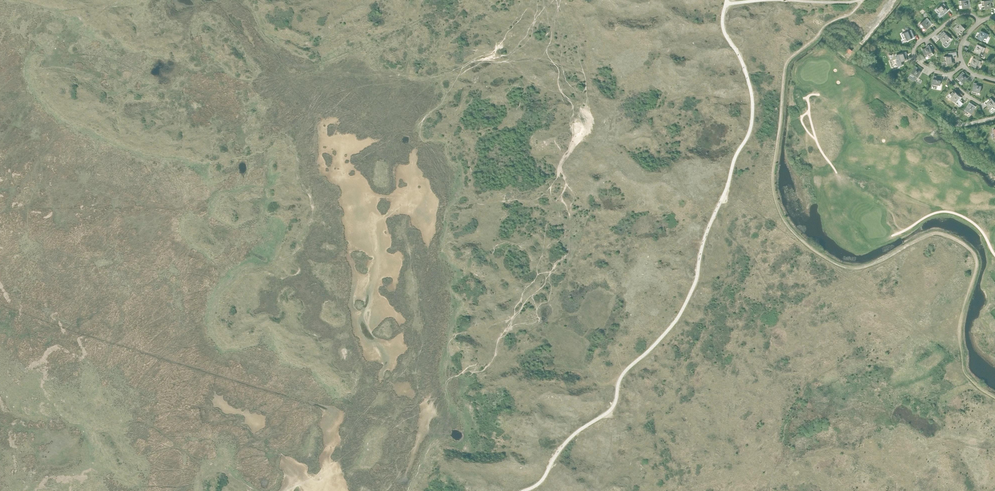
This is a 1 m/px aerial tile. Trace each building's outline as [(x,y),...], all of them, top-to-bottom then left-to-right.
[(959,1),(960,6),(962,5),(962,8),(969,7),(971,7),(970,3),(969,2),(970,2),(970,0),(963,0),(959,1)] [(981,1),(982,6),(984,6),(985,9),(991,8),(991,3),(992,2),(992,0),(990,0),(981,1)] [(944,3),(936,10),(939,14),(941,12),(943,15),(948,10),(944,6),(946,5),(944,3)] [(927,18),(919,25),(922,29),(924,27),(926,29),(931,25),(928,21),(929,20),(927,18)] [(957,24),(953,28),(958,33),(960,31),(961,32),(965,29),(958,21),(956,23),(957,24)] [(911,30),(901,34),(903,39),(906,38),(907,40),(913,38),(911,33),(912,32),(911,30)] [(944,31),(938,37),(944,43),(946,41),(948,42),(951,39),(944,31)] [(981,31),(977,38),(983,41),(984,38),(987,39),(989,34),(981,31)] [(977,44),(974,51),(980,54),(981,51),(983,52),(985,48),(977,44)] [(927,47),(922,49),(925,56),(928,54),(928,56),(933,55),(929,45),(927,46),(927,47)] [(906,51),(896,55),(898,60),(896,60),(898,67),(903,65),(901,62),(907,60),(905,55),(907,54),(906,51)] [(949,56),(944,57),(944,62),(947,61),(947,64),(954,63),(953,58),(955,58),(954,55),(957,55),(956,52),(948,53),(949,56)] [(973,57),(970,65),(976,68),(977,65),(979,66),(981,61),(973,57)] [(910,75),(908,78),(913,81),(916,80),(918,77),(921,72),(917,69),(918,67),(915,66),(910,75)] [(963,71),(955,79),(959,82),(960,81),(963,83),(967,78),(963,75),(965,73),(963,71)] [(934,76),(932,86),(937,87),(937,85),(940,85),(941,79),(936,78),(936,76),(934,76)] [(974,83),(972,93),(977,94),(977,92),(980,93),(982,86),(976,85),(977,83),(974,83)] [(952,96),(950,98),(955,103),(959,98),(960,100),(962,98),(954,91),(950,95),(952,96)] [(986,104),(990,109),(992,107),(994,109),(994,108),(994,102),(991,98),(989,99),(990,101),(986,104)] [(969,102),(963,111),(968,114),(969,112),(971,114),(975,108),(971,105),(971,104),(969,102)]
